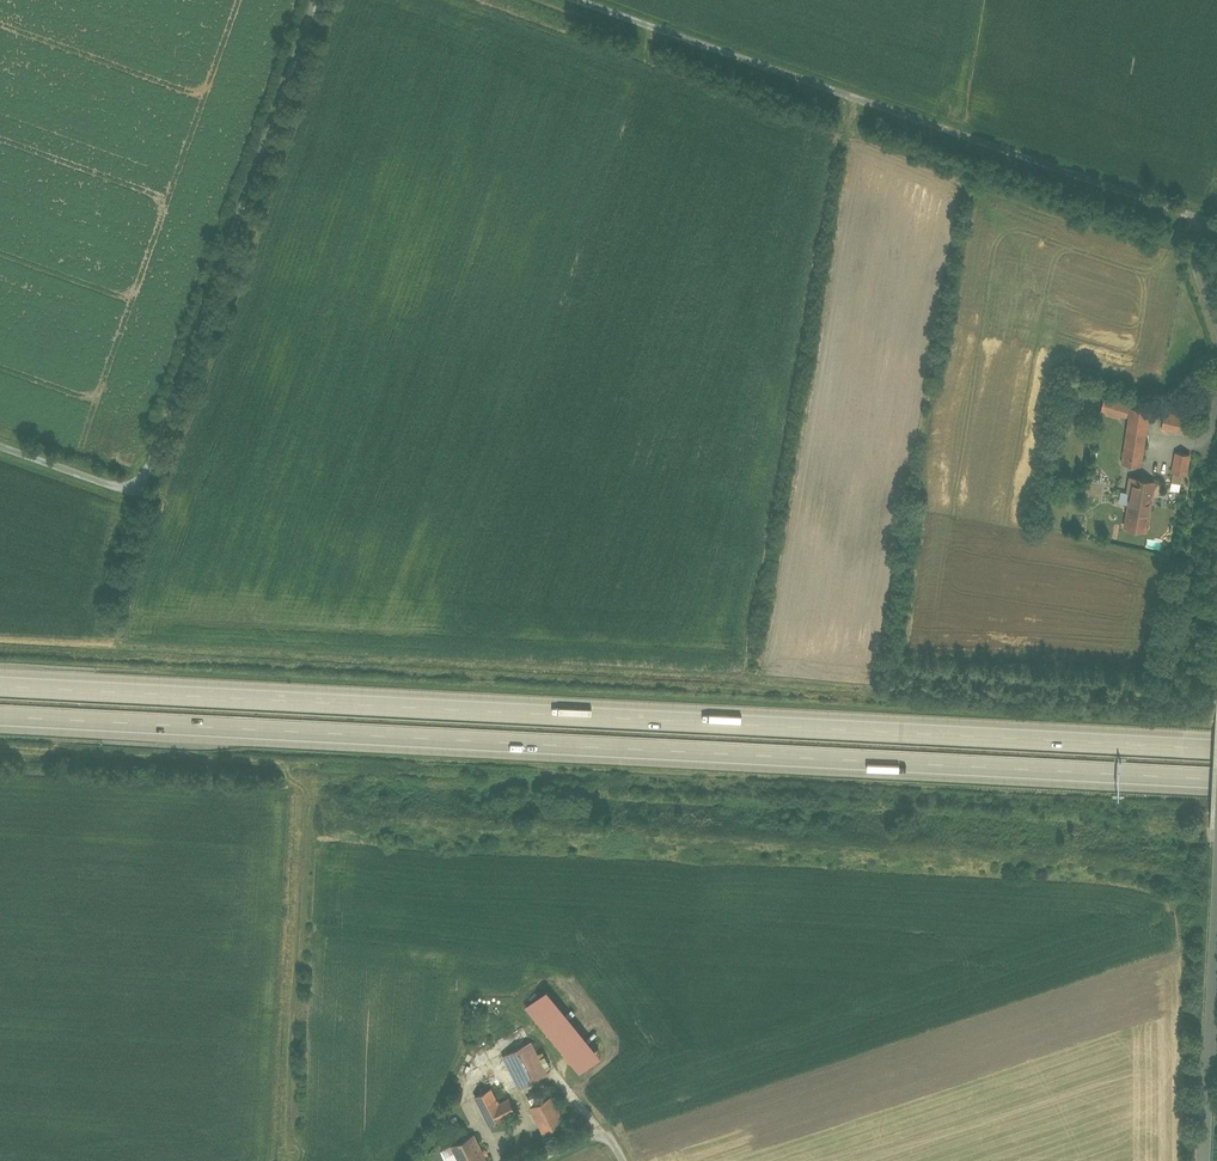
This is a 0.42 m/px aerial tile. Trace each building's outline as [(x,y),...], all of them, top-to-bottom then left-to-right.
[(1131,401),(1104,394),(1099,412),(1118,417),(1119,413),(1127,415),(1131,401)] [(1131,406),(1121,462),(1139,466),(1149,409),(1131,406)] [(1164,413),(1161,428),(1192,434),(1195,419),(1164,413)] [(1189,454),(1175,453),(1171,482),(1181,483),(1182,475),(1186,475),(1189,454)] [(1154,480),(1128,475),(1125,490),(1130,491),(1123,528),(1145,532),(1154,480)] [(582,1072),(604,1054),(549,987),(527,1006),(582,1072)] [(521,1088),(550,1072),(550,1071),(556,1068),(545,1048),(540,1051),(534,1039),(504,1055),(521,1088)] [(494,1086),(476,1095),(491,1125),(518,1111),(511,1095),(501,1100),(494,1086)] [(567,1119),(554,1093),(531,1105),(543,1131),(567,1119)] [(476,1131),(441,1149),(448,1160),(453,1160),(460,1158),(461,1160),(491,1160),(476,1131)]
